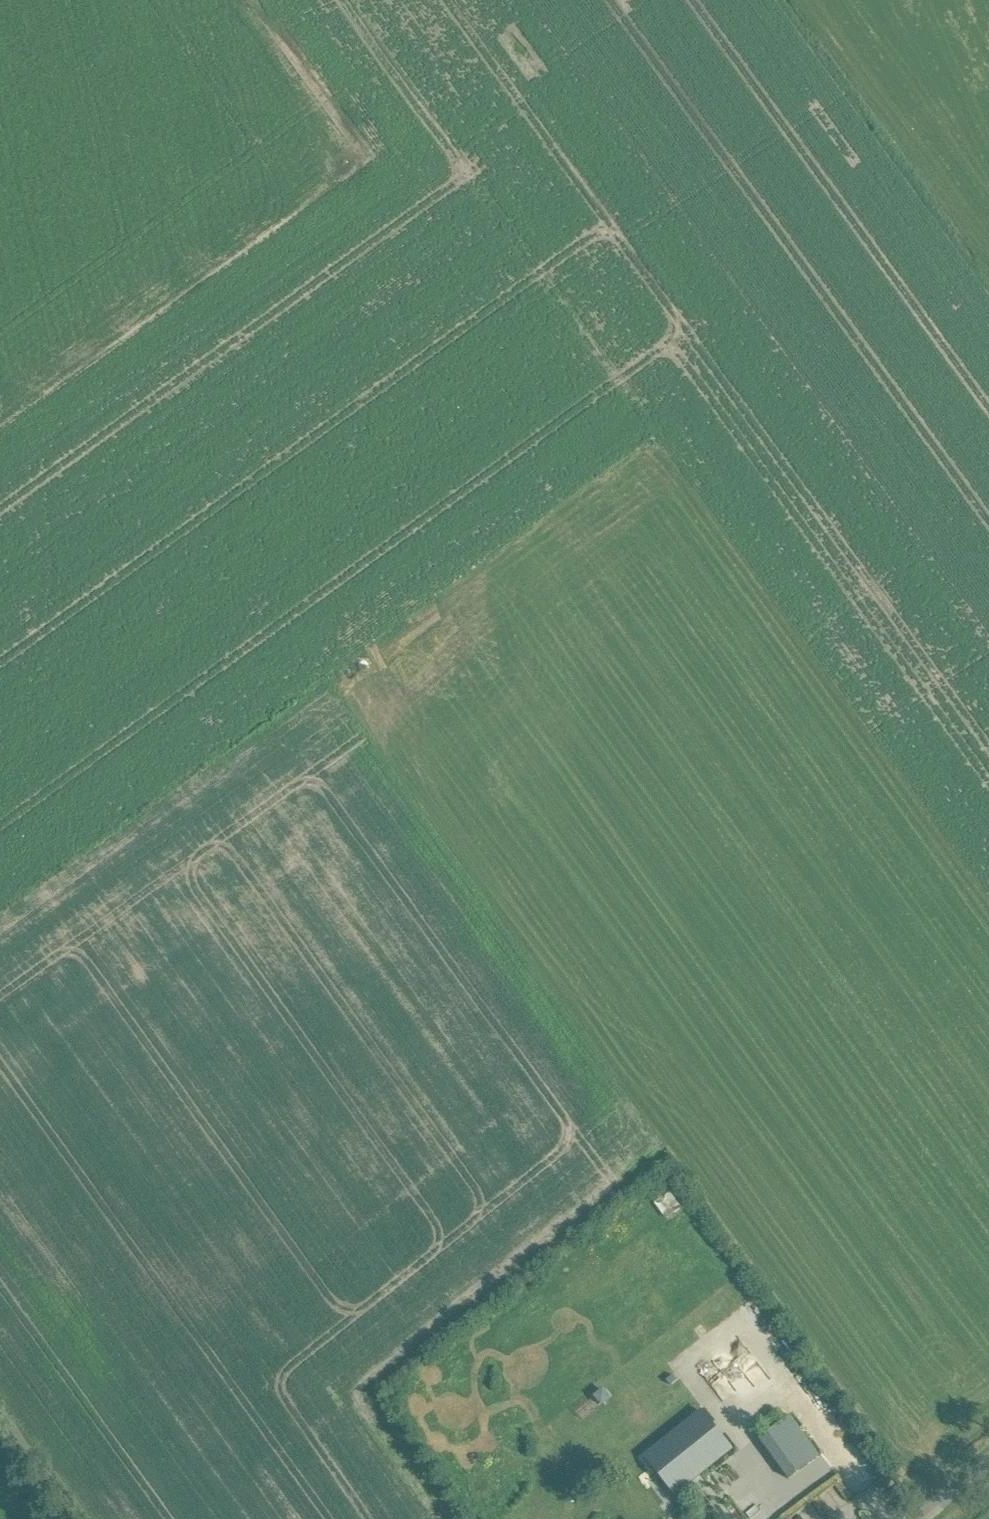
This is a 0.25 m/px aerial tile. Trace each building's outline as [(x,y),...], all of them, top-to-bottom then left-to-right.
[(701,1411),(642,1458),(659,1479),(671,1470),(684,1486),(731,1448),(701,1411)] [(760,1439),(788,1478),(820,1455),(791,1416),(760,1439)]
